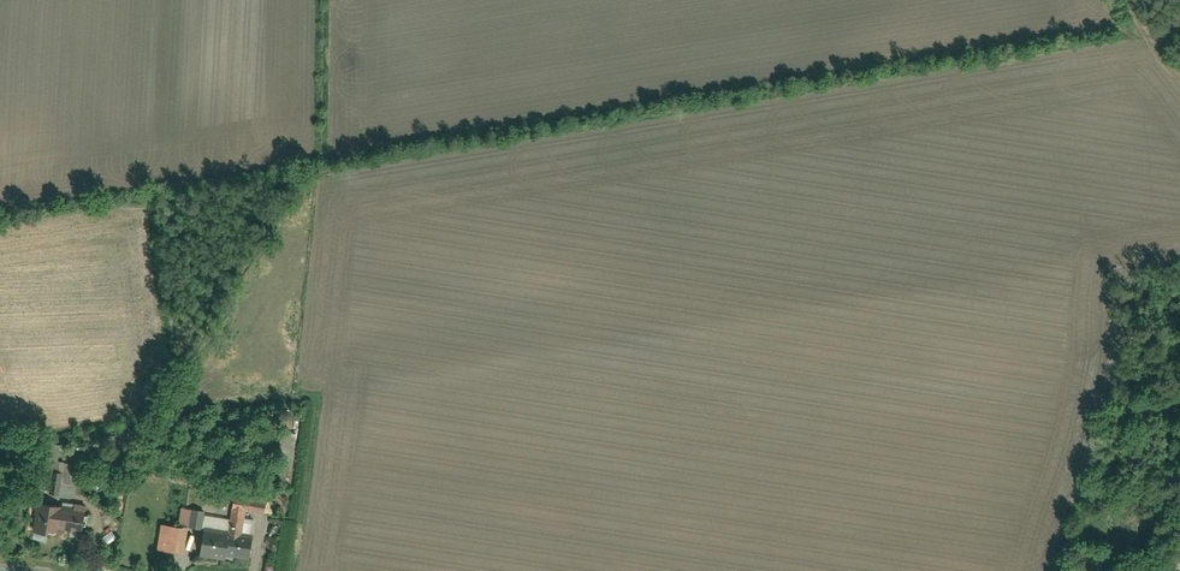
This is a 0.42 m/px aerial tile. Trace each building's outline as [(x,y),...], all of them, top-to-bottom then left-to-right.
[(277,448),(293,451),(297,433),(281,430),(277,448)] [(62,442),(52,441),(50,459),(54,459),(60,460),(62,442)] [(60,460),(54,459),(50,492),(75,496),(79,462),(60,460)] [(266,510),(268,498),(235,494),(234,506),(248,508),(266,510)] [(88,507),(38,501),(35,529),(51,531),(52,524),(85,528),(88,507)] [(245,533),(248,508),(234,506),(231,532),(245,533)] [(205,514),(206,510),(184,507),(182,524),(191,525),(204,527),(205,514)] [(230,530),(231,517),(205,514),(204,527),(230,530)] [(182,524),(164,522),(161,547),(187,551),(191,525),(182,524)] [(206,528),(203,552),(228,555),(228,553),(231,532),(206,528)] [(228,553),(251,556),(254,535),(245,533),(231,532),(228,553)]
